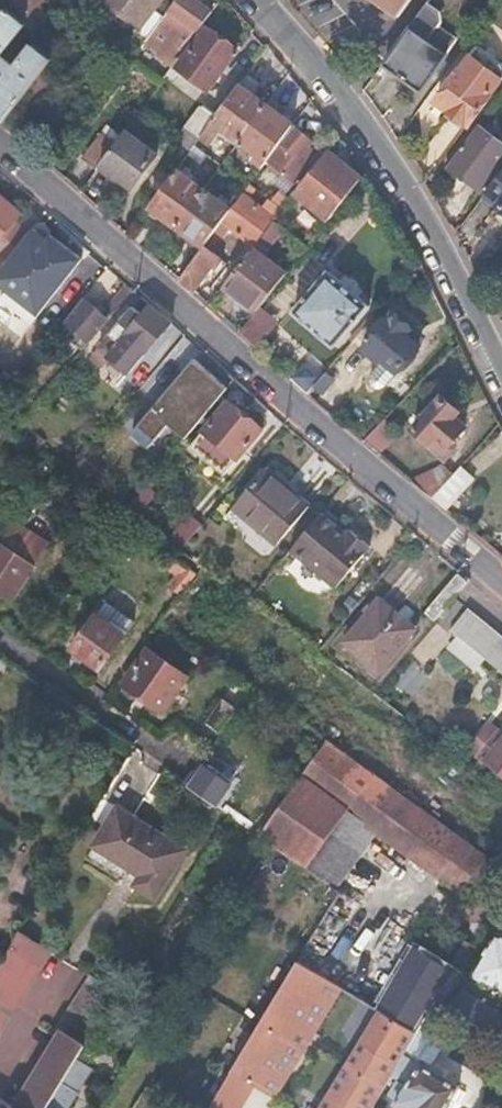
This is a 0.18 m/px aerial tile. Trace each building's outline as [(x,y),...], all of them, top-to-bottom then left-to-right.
[(0,18),(0,52),(1,52),(8,51),(27,25),(25,23),(44,0),(15,0),(0,18)] [(86,0),(80,0),(68,16),(80,25),(95,6),(86,0)] [(107,4),(139,27),(134,34),(146,43),(157,28),(167,15),(157,8),(162,0),(110,0),(107,4)] [(167,15),(157,28),(175,42),(162,60),(172,67),(212,11),(197,0),(178,0),(167,15)] [(399,14),(409,0),(379,0),(399,14)] [(410,26),(414,29),(387,65),(421,91),(448,54),(446,53),(456,40),(438,26),(441,22),(440,13),(427,3),(410,26)] [(238,51),(207,28),(178,69),(209,91),(238,51)] [(4,126),(21,103),(41,78),(53,61),(34,45),(20,61),(22,67),(21,70),(18,71),(15,71),(12,69),(9,65),(4,61),(0,59),(0,122),(4,126)] [(478,47),(438,102),(468,123),(484,103),(501,78),(501,64),(478,47)] [(268,74),(256,64),(217,117),(201,139),(211,146),(219,136),(236,148),(239,143),(267,105),(253,95),(268,74)] [(58,90),(41,78),(21,103),(38,116),(58,90)] [(294,125),(267,105),(239,143),(254,153),(249,161),(261,170),(294,125)] [(217,117),(204,109),(178,143),(191,152),(195,147),(201,139),(217,117)] [(482,119),(447,164),(459,173),(454,179),(462,186),(467,180),(480,189),(501,160),(501,134),(482,119)] [(313,142),(296,128),(268,162),(294,184),(310,166),(307,163),(316,152),(309,146),(313,142)] [(125,132),(115,145),(101,165),(131,188),(154,155),(125,132)] [(115,145),(102,135),(83,161),(97,171),(101,165),(115,145)] [(360,178),(327,151),(296,192),(329,218),(360,178)] [(484,194),(501,210),(501,171),(484,194)] [(204,192),(177,172),(150,208),(177,228),(204,192)] [(230,211),(204,192),(177,228),(203,248),(230,211)] [(230,211),(203,248),(179,280),(193,293),(219,260),(210,253),(230,230),(253,247),(274,221),(242,195),(230,211)] [(0,200),(0,238),(18,216),(0,200)] [(43,235),(33,227),(14,252),(24,260),(43,235)] [(43,235),(24,260),(50,281),(37,297),(56,313),(95,262),(64,236),(56,245),(43,235)] [(285,275),(251,250),(222,289),(255,313),(258,309),(285,275)] [(369,306),(328,272),(295,312),(335,346),(369,306)] [(101,315),(86,303),(67,325),(90,343),(107,323),(139,296),(125,286),(101,315)] [(144,317),(136,310),(112,338),(120,345),(109,359),(128,376),(171,324),(153,307),(144,317)] [(258,309),(255,313),(239,334),(254,348),(275,323),(258,309)] [(410,328),(393,313),(363,349),(380,362),(383,359),(399,372),(419,347),(405,335),(410,328)] [(399,372),(383,359),(372,374),(369,379),(371,385),(375,389),(381,390),(387,387),(399,372)] [(184,439),(227,389),(195,360),(131,434),(147,449),(168,425),(184,439)] [(320,381),(308,371),(296,387),(306,396),(316,385),(320,381)] [(325,374),(320,381),(316,385),(323,392),(333,380),(325,374)] [(441,396),(414,429),(430,443),(427,446),(441,458),(466,428),(453,417),(458,411),(441,396)] [(273,438),(229,405),(193,450),(236,482),(273,438)] [(460,467),(452,475),(431,499),(446,512),(474,478),(460,467)] [(444,468),(411,482),(431,499),(452,475),(444,468)] [(313,510),(268,472),(237,510),(282,547),(313,510)] [(204,528),(189,516),(167,541),(183,553),(204,528)] [(349,538),(325,518),(293,555),(339,592),(373,552),(352,534),(349,538)] [(15,527),(0,549),(0,593),(11,601),(46,548),(15,527)] [(164,568),(175,576),(167,587),(180,596),(196,574),(172,557),(164,568)] [(468,584),(458,575),(425,614),(436,622),(468,584)] [(414,630),(380,603),(346,644),(380,672),(414,630)] [(132,623),(105,605),(73,651),(87,661),(101,670),(132,623)] [(452,632),(501,673),(501,637),(469,611),(452,632)] [(186,678),(149,651),(124,687),(142,700),(161,714),(186,678)] [(237,711),(221,700),(204,723),(220,734),(237,711)] [(501,712),(471,750),(478,755),(494,734),(498,737),(501,733),(501,732),(501,712)] [(478,755),(501,776),(501,733),(498,737),(494,734),(478,755)] [(501,867),(327,744),(259,837),(271,845),(307,869),(346,814),(374,834),(461,895),(474,877),(487,886),(501,867)] [(196,765),(190,774),(182,784),(216,807),(229,788),(225,785),(230,777),(214,766),(209,774),(196,765)] [(189,849),(116,803),(91,846),(137,876),(133,883),(158,899),(189,849)] [(374,834),(346,814),(307,869),(339,891),(374,834)] [(0,963),(0,1033),(50,952),(18,933),(0,963)] [(495,934),(472,976),(501,994),(501,938),(495,934)] [(417,950),(379,1012),(418,1036),(436,1005),(450,1014),(452,1011),(501,1042),(501,1017),(462,993),(457,1002),(451,998),(462,979),(417,950)] [(298,962),(211,1107),(268,1107),(342,989),(298,962)] [(118,991),(95,978),(62,1036),(66,1039),(83,1049),(118,991)] [(351,995),(291,1095),(295,1107),(376,1107),(381,1098),(406,1056),(418,1036),(379,1012),(351,995)] [(61,1084),(83,1049),(66,1039),(22,1107),(46,1107),(61,1084)] [(419,1063),(406,1056),(381,1098),(394,1106),(418,1065),(419,1063)] [(418,1065),(394,1106),(398,1107),(447,1107),(458,1088),(418,1065)] [(61,1084),(46,1107),(67,1107),(76,1092),(61,1084)] [(150,1087),(137,1107),(157,1107),(164,1096),(150,1087)]
